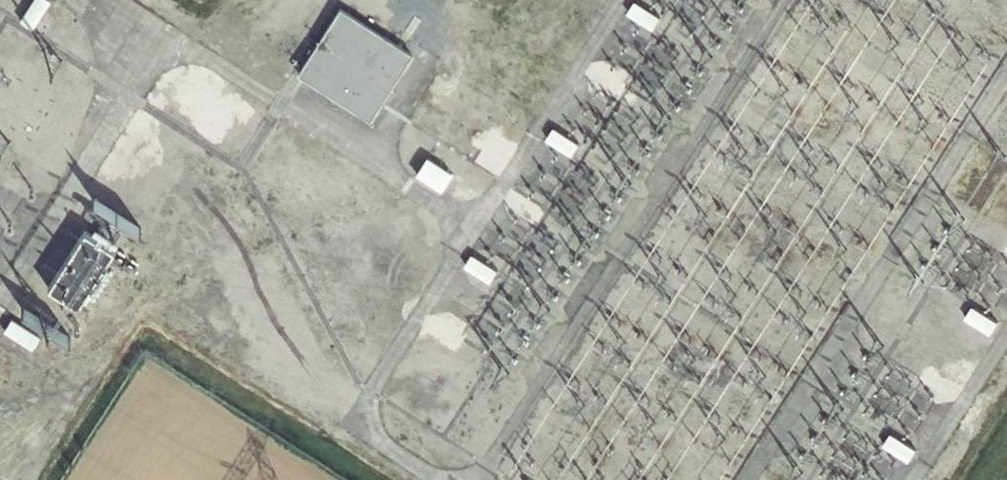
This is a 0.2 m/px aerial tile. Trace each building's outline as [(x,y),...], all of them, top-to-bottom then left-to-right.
[(19,18),(33,26),(48,0),(30,0),(19,18)] [(659,18),(635,2),(626,15),(651,31),(659,18)] [(390,91),(411,59),(338,12),(317,44),(390,91)] [(370,122),(390,91),(317,44),(297,75),(370,122)] [(621,87),(593,67),(584,78),(612,99),(621,87)] [(70,72),(60,99),(73,103),(83,76),(70,72)] [(97,194),(120,208),(162,139),(138,125),(97,194)] [(580,144),(553,128),(545,142),(571,158),(580,144)] [(509,152),(487,137),(470,163),(492,178),(509,152)] [(453,173),(424,156),(412,176),(441,193),(453,173)] [(540,211),(511,195),(504,207),(533,223),(540,211)] [(80,227),(48,294),(81,310),(114,243),(80,227)] [(498,271),(472,255),(463,268),(489,285),(498,271)] [(997,321),(973,306),(964,320),(989,335),(997,321)] [(40,334),(11,317),(3,330),(32,348),(40,334)] [(460,338),(430,320),(424,330),(453,348),(460,338)] [(958,391),(927,372),(919,384),(950,403),(958,391)] [(915,449),(891,434),(883,447),(907,461),(915,449)]
